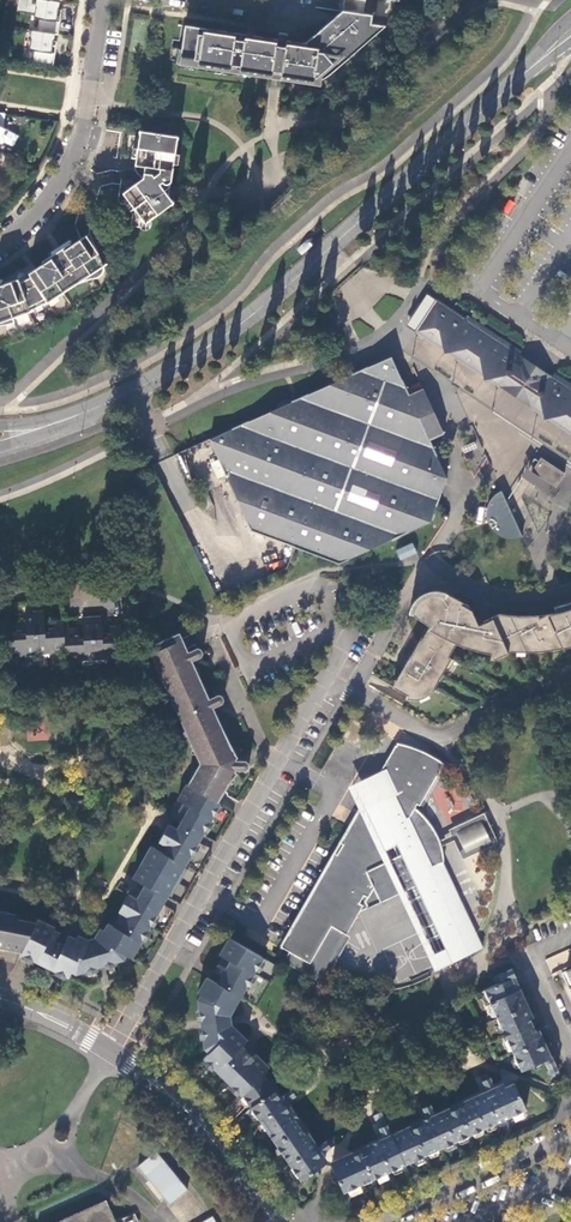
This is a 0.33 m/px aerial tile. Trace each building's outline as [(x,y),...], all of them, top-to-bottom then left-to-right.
[(18,12),(35,15),(36,9),(37,9),(37,5),(34,5),(34,0),(20,0),(18,12)] [(43,0),(41,0),(37,0),(38,0),(37,5),(37,9),(36,9),(35,15),(34,20),(40,20),(39,32),(59,35),(60,23),(58,22),(59,10),(60,3),(63,4),(63,3),(43,0)] [(342,11),(363,14),(365,0),(344,0),(342,11)] [(375,16),(388,18),(390,0),(377,0),(375,16)] [(341,11),(335,17),(304,43),(286,40),(285,47),(281,72),(280,76),(301,79),(305,79),(310,79),(312,79),(314,78),(318,77),(321,75),(324,74),(327,72),(327,71),(329,70),(331,68),(369,35),(372,15),(363,14),(342,11),(341,11)] [(276,46),(276,39),(194,27),(188,26),(185,26),(180,61),(271,75),(272,71),(276,46)] [(59,35),(39,32),(30,31),(30,32),(33,32),(32,41),(31,41),(30,52),(36,52),(34,64),(54,67),(56,55),(53,54),(55,42),(54,42),(55,35),(58,36),(59,35)] [(280,47),(276,46),(272,71),(276,72),(281,72),(285,47),(280,47)] [(145,133),(142,132),(137,167),(140,167),(139,175),(144,175),(144,179),(124,194),(133,207),(135,208),(135,209),(139,228),(144,231),(146,231),(148,231),(149,230),(151,229),(152,227),(153,226),(153,225),(153,223),(151,219),(159,214),(161,213),(165,210),(171,205),(172,200),(169,197),(165,191),(168,188),(171,183),(174,164),(178,138),(155,134),(145,133)] [(82,238),(73,245),(44,262),(45,264),(38,268),(33,274),(35,277),(24,283),(22,278),(5,285),(4,281),(0,283),(0,324),(10,324),(9,320),(35,310),(35,309),(51,301),(51,302),(104,265),(91,233),(82,238)] [(415,331),(442,348),(443,352),(447,352),(482,375),(483,379),(487,378),(517,398),(542,414),(542,418),(546,417),(570,434),(570,425),(542,406),(538,391),(543,390),(550,376),(519,355),(509,371),(511,373),(496,376),(441,338),(439,328),(451,309),(462,317),(465,316),(437,298),(415,331)] [(509,371),(519,355),(507,346),(508,343),(506,342),(503,343),(468,320),(467,315),(465,316),(462,317),(451,309),(439,328),(441,338),(496,376),(511,373),(509,371)] [(507,346),(519,355),(521,350),(468,315),(467,315),(468,320),(503,343),(506,342),(508,343),(507,346)] [(390,355),(341,378),(269,411),(210,438),(253,532),(294,547),(338,563),(429,521),(440,493),(446,476),(429,439),(408,394),(390,355)] [(552,377),(563,383),(567,382),(568,386),(570,388),(570,383),(555,372),(552,377)] [(568,386),(567,382),(563,383),(552,377),(550,376),(543,390),(538,391),(542,406),(570,425),(570,388),(568,386)] [(408,394),(429,439),(442,432),(422,388),(408,394)] [(548,481),(555,487),(564,473),(541,458),(532,471),(535,473),(531,479),(543,487),(548,481)] [(526,468),(521,477),(541,490),(543,487),(531,479),(535,473),(532,471),(526,468)] [(505,502),(501,491),(494,496),(490,503),(488,508),(488,514),(489,520),(491,525),(494,528),(499,532),(508,537),(511,538),(517,537),(521,536),(517,526),(512,519),(508,513),(506,507),(505,502)] [(414,544),(396,548),(399,560),(417,555),(414,544)] [(547,617),(533,621),(531,617),(518,616),(501,615),(492,618),(493,621),(485,624),(479,627),(472,611),(462,606),(464,602),(455,598),(453,601),(446,597),(448,594),(446,593),(436,592),(436,598),(425,600),(419,606),(413,616),(421,622),(430,627),(422,642),(420,641),(409,662),(411,666),(396,690),(408,697),(403,705),(437,725),(570,664),(570,610),(547,617)] [(436,598),(436,592),(419,600),(410,615),(413,616),(419,606),(425,600),(436,598)] [(555,608),(556,613),(549,615),(547,615),(538,616),(531,617),(533,621),(547,617),(570,610),(570,604),(555,608)] [(34,611),(37,658),(49,657),(49,653),(65,652),(64,630),(63,621),(52,622),(53,627),(51,627),(50,628),(49,628),(48,629),(47,631),(45,632),(44,610),(34,611)] [(18,624),(6,625),(8,656),(24,655),(25,659),(37,658),(34,611),(25,611),(26,633),(23,633),(23,631),(22,630),(20,630),(18,629),(18,624)] [(102,637),(101,615),(91,616),(95,664),(107,663),(107,658),(123,657),(121,627),(110,627),(110,633),(108,633),(107,634),(106,635),(105,637),(102,637)] [(91,616),(82,617),(84,638),(81,639),(80,637),(78,636),(77,635),(75,636),(75,629),(64,630),(65,652),(66,661),(82,660),(82,664),(95,664),(91,616)] [(183,639),(180,633),(148,648),(150,652),(200,764),(188,785),(219,803),(237,773),(236,773),(236,770),(237,759),(238,758),(239,758),(214,708),(209,698),(193,661),(189,651),(183,639)] [(204,654),(202,649),(197,648),(189,651),(193,661),(202,657),(204,654)] [(392,687),(396,690),(411,666),(409,662),(408,660),(392,687)] [(223,704),(225,700),(222,695),(219,694),(209,698),(214,708),(223,704)] [(27,739),(49,740),(49,726),(28,726),(27,739)] [(398,743),(397,745),(383,769),(376,781),(384,800),(368,808),(365,803),(364,805),(363,804),(360,809),(359,811),(357,813),(340,842),(344,845),(338,855),(334,853),(280,945),(290,951),(312,963),(333,926),(347,935),(361,912),(364,906),(360,904),(365,896),(368,898),(367,901),(369,908),(399,894),(408,890),(412,901),(410,901),(423,930),(425,929),(430,939),(428,940),(440,968),(448,965),(483,948),(477,936),(471,930),(473,929),(445,866),(442,867),(441,864),(445,862),(445,861),(445,860),(445,858),(444,858),(444,856),(444,855),(444,854),(443,851),(443,850),(443,849),(442,847),(431,852),(429,847),(440,841),(438,836),(432,839),(431,836),(437,833),(435,830),(434,828),(433,827),(433,826),(431,824),(431,823),(430,823),(430,822),(429,822),(428,820),(424,816),(423,814),(422,813),(419,811),(417,809),(419,805),(421,806),(446,764),(439,760),(432,756),(426,752),(423,758),(413,753),(415,748),(406,745),(398,743)] [(421,750),(415,748),(413,753),(423,758),(426,752),(424,752),(421,750)] [(237,759),(236,770),(245,771),(249,768),(250,764),(246,760),(237,759)] [(427,809),(451,768),(450,768),(446,764),(421,806),(427,809)] [(376,781),(383,769),(349,785),(360,809),(363,804),(364,805),(365,803),(368,808),(384,800),(376,781)] [(23,949),(22,952),(70,976),(72,972),(75,973),(102,965),(125,958),(127,955),(132,958),(220,804),(219,803),(188,785),(179,800),(184,803),(190,806),(181,822),(186,825),(183,831),(171,824),(165,833),(178,840),(169,856),(164,852),(153,846),(134,878),(144,884),(151,888),(139,910),(124,902),(119,912),(122,913),(115,926),(109,923),(99,940),(92,942),(86,944),(70,935),(65,944),(58,940),(54,947),(47,944),(55,928),(38,918),(36,923),(23,949)] [(190,806),(184,803),(179,810),(175,807),(170,816),(181,822),(190,806)] [(463,860),(496,846),(496,845),(499,843),(485,814),(450,830),(452,836),(440,841),(429,847),(431,852),(442,847),(455,841),(463,860)] [(166,847),(164,852),(169,856),(178,840),(165,833),(160,843),(166,847)] [(129,893),(124,902),(139,910),(151,888),(144,884),(137,898),(129,893)] [(435,971),(440,968),(428,940),(430,939),(425,929),(423,930),(410,901),(412,901),(408,890),(399,894),(434,970),(435,971)] [(364,906),(367,901),(368,898),(365,896),(360,904),(364,906)] [(5,945),(5,946),(23,949),(36,923),(0,915),(0,944),(5,945)] [(312,963),(290,951),(285,960),(284,961),(323,983),(324,983),(325,983),(351,937),(347,935),(333,926),(312,963)] [(62,931),(55,928),(47,944),(54,947),(58,940),(62,931)] [(209,1052),(205,1057),(243,1095),(263,1074),(269,1068),(256,1055),(253,1058),(245,1066),(240,1061),(247,1052),(253,1047),(230,1025),(230,1020),(229,1016),(236,1003),(232,1001),(236,994),(240,997),(263,957),(230,939),(221,954),(224,957),(230,960),(226,968),(232,971),(228,979),(222,976),(217,983),(208,977),(199,993),(202,995),(198,1000),(201,1022),(204,1048),(209,1052)] [(551,973),(570,965),(570,957),(568,950),(545,959),(551,973)] [(226,968),(220,964),(216,972),(222,976),(228,979),(232,971),(226,968)] [(514,977),(512,973),(511,970),(499,975),(502,982),(510,978),(514,977)] [(547,1058),(510,978),(502,982),(499,975),(493,978),(496,985),(484,991),(521,1071),(542,1061),(547,1058)] [(253,1058),(247,1052),(240,1061),(245,1066),(253,1058)] [(557,1070),(551,1057),(547,1058),(542,1061),(548,1073),(557,1070)] [(559,1074),(557,1070),(548,1073),(550,1078),(552,1077),(559,1074)] [(263,1074),(243,1095),(301,1180),(326,1164),(320,1156),(315,1149),(284,1104),(279,1097),(263,1074)] [(488,1095),(496,1090),(490,1077),(482,1080),(488,1095)] [(344,1192),(405,1165),(412,1162),(459,1140),(476,1132),(526,1109),(514,1083),(496,1090),(488,1095),(436,1118),(428,1122),(412,1129),(393,1137),(385,1142),(331,1166),(344,1192)] [(293,1089),(286,1093),(279,1097),(284,1104),(297,1096),(293,1089)] [(428,1122),(436,1118),(430,1105),(423,1108),(428,1122)] [(395,1122),(392,1117),(389,1109),(373,1116),(379,1129),(388,1125),(395,1122)] [(385,1142),(393,1137),(388,1125),(379,1129),(385,1142)] [(315,1149),(320,1156),(332,1148),(328,1140),(315,1149)] [(156,1151),(137,1166),(170,1204),(188,1189),(156,1151)] [(103,1203),(63,1221),(112,1221),(103,1203)]
